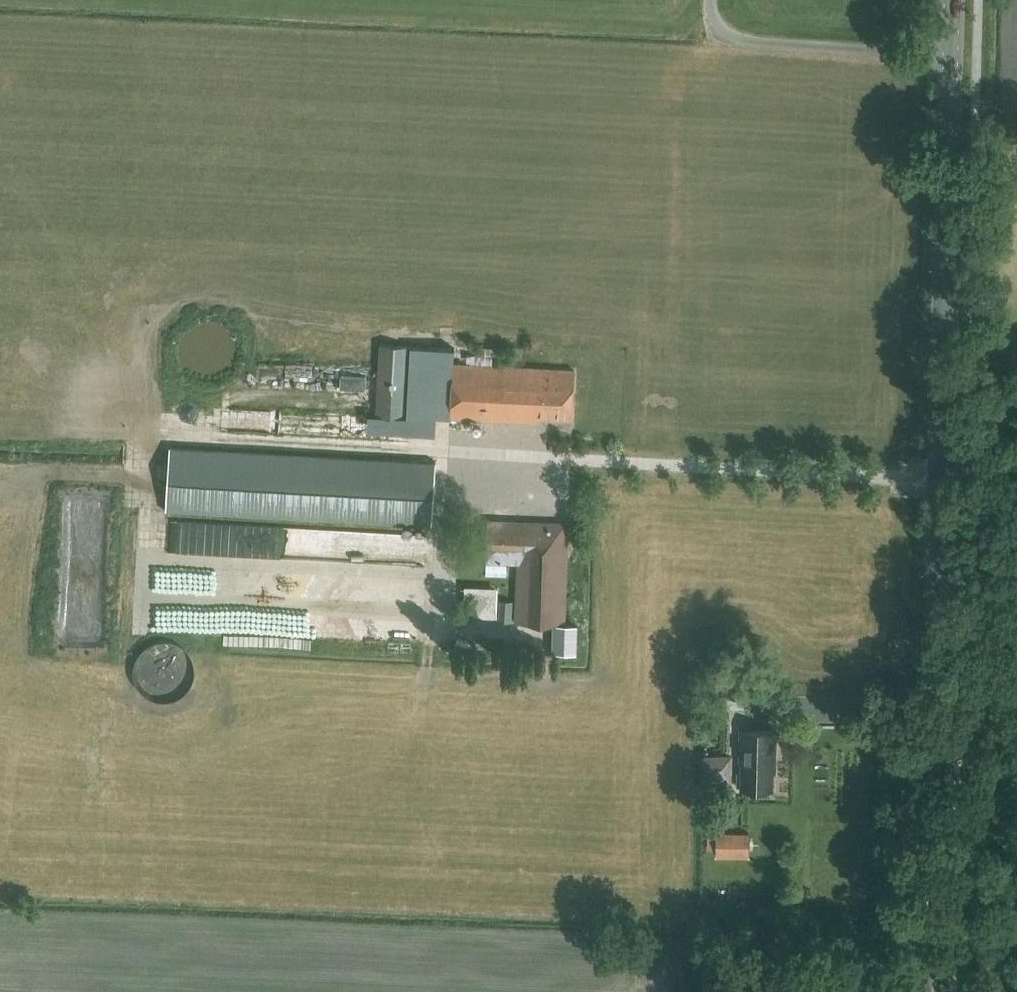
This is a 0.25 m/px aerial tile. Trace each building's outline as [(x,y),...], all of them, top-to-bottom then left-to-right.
[(454,363),(451,417),(530,421),(531,416),(572,418),(575,369),(490,364),(454,363)] [(346,393),(369,393),(369,384),(346,383),(346,393)] [(355,414),(282,416),(283,437),(355,435),(355,414)] [(359,439),(386,439),(386,424),(359,424),(359,439)] [(170,445),(167,508),(432,523),(436,461),(170,445)] [(515,622),(565,624),(569,522),(488,519),(486,561),(518,562),(515,622)] [(487,615),(491,602),(479,599),(475,612),(487,615)] [(498,620),(511,621),(512,600),(500,599),(498,620)] [(737,786),(742,786),(742,788),(772,788),(773,763),(775,763),(775,730),(741,729),(740,762),(742,762),(742,771),(737,771),(737,786)] [(721,852),(740,853),(740,854),(749,855),(750,832),(740,832),(716,832),(716,836),(707,836),(707,849),(715,849),(715,854),(721,854),(721,852)]
